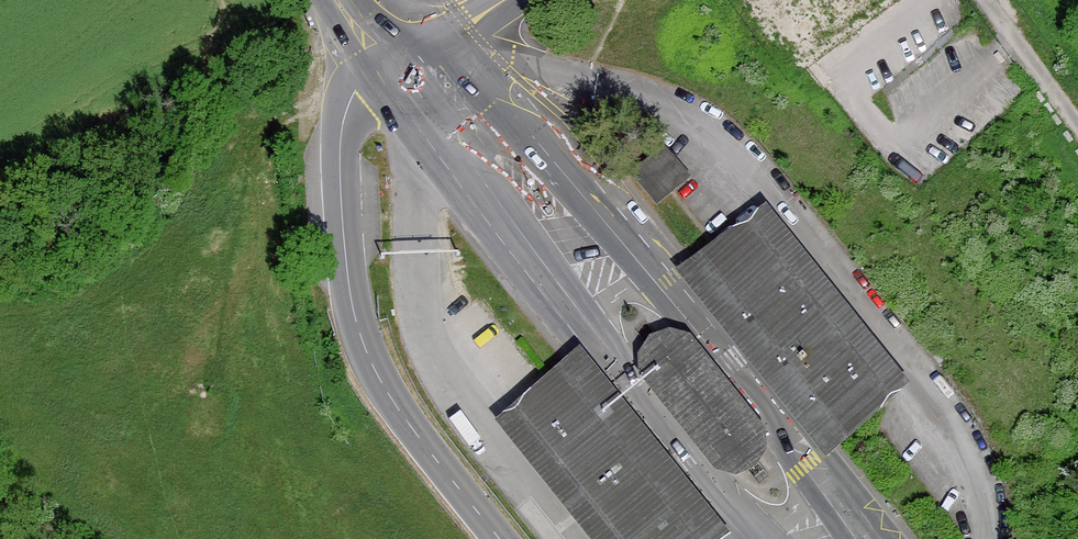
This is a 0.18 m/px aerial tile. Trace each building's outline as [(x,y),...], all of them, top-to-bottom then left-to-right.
[(665,148),(633,173),(658,205),(690,179),(665,148)] [(708,277),(758,340),(828,428),(880,387),(795,278),(761,234),(708,277)] [(545,382),(517,346),(496,363),(524,399),(545,382)] [(685,401),(729,457),(734,460),(740,460),(746,457),(749,454),(750,451),(751,448),(751,444),(720,404),(678,352),(674,349),(669,349),(665,349),(661,351),(658,353),(656,356),(655,361),(657,367),(685,401)] [(526,419),(621,538),(689,538),(699,531),(578,379),(526,419)]
